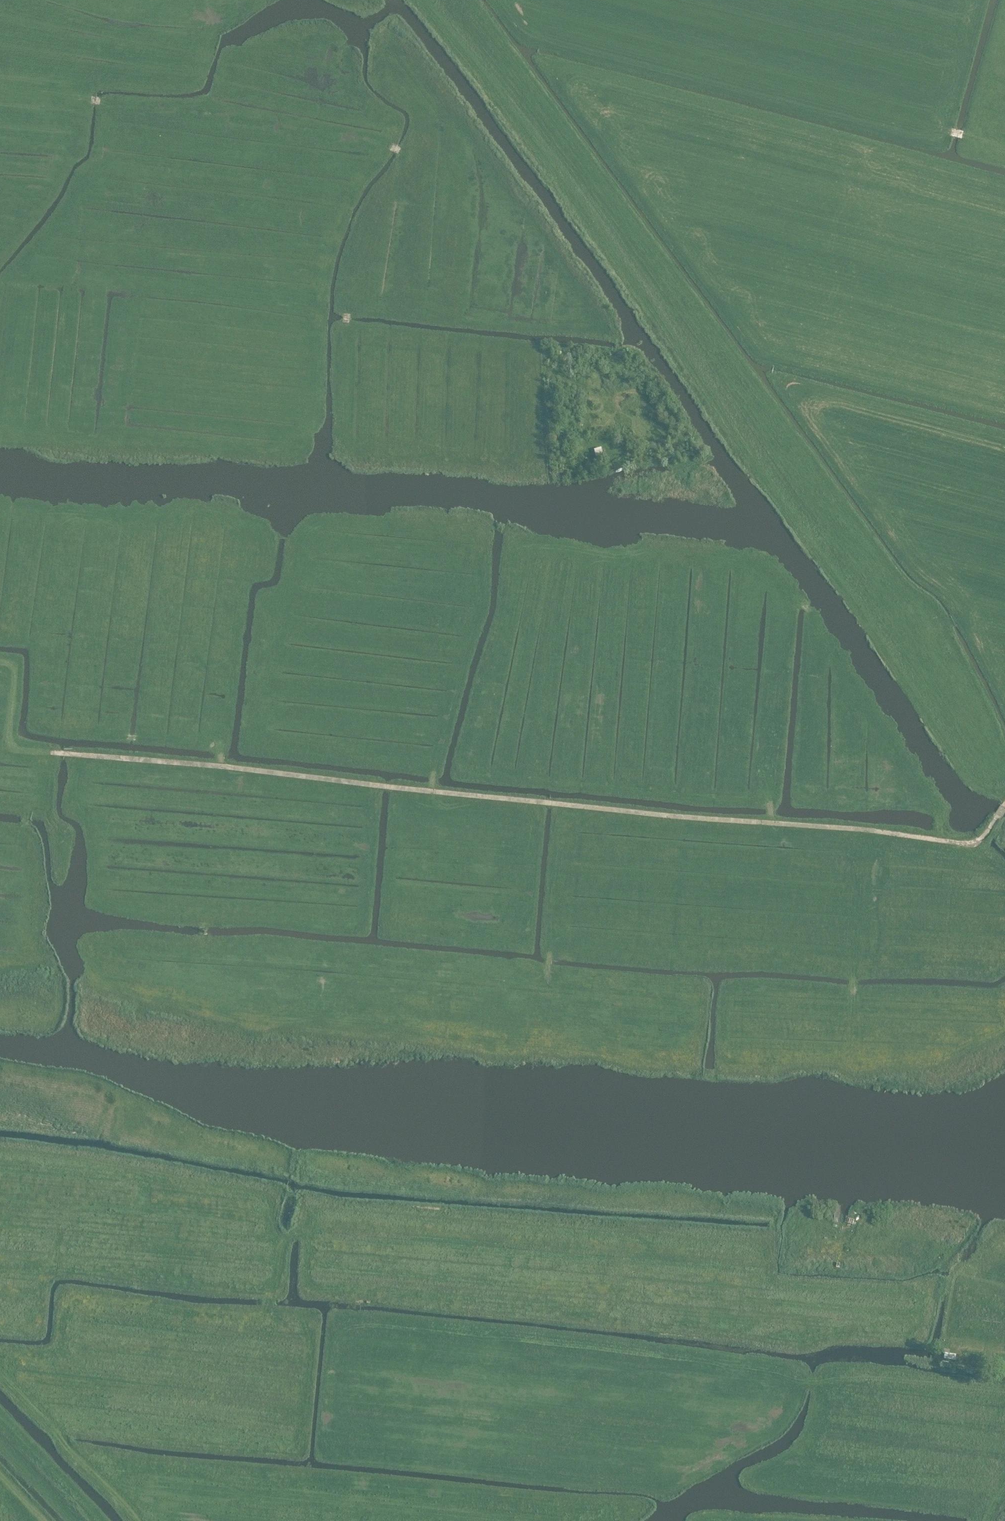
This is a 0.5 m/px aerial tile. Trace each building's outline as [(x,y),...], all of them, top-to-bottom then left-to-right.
[(598,442),(600,451),(607,450),(605,441),(598,442)]
